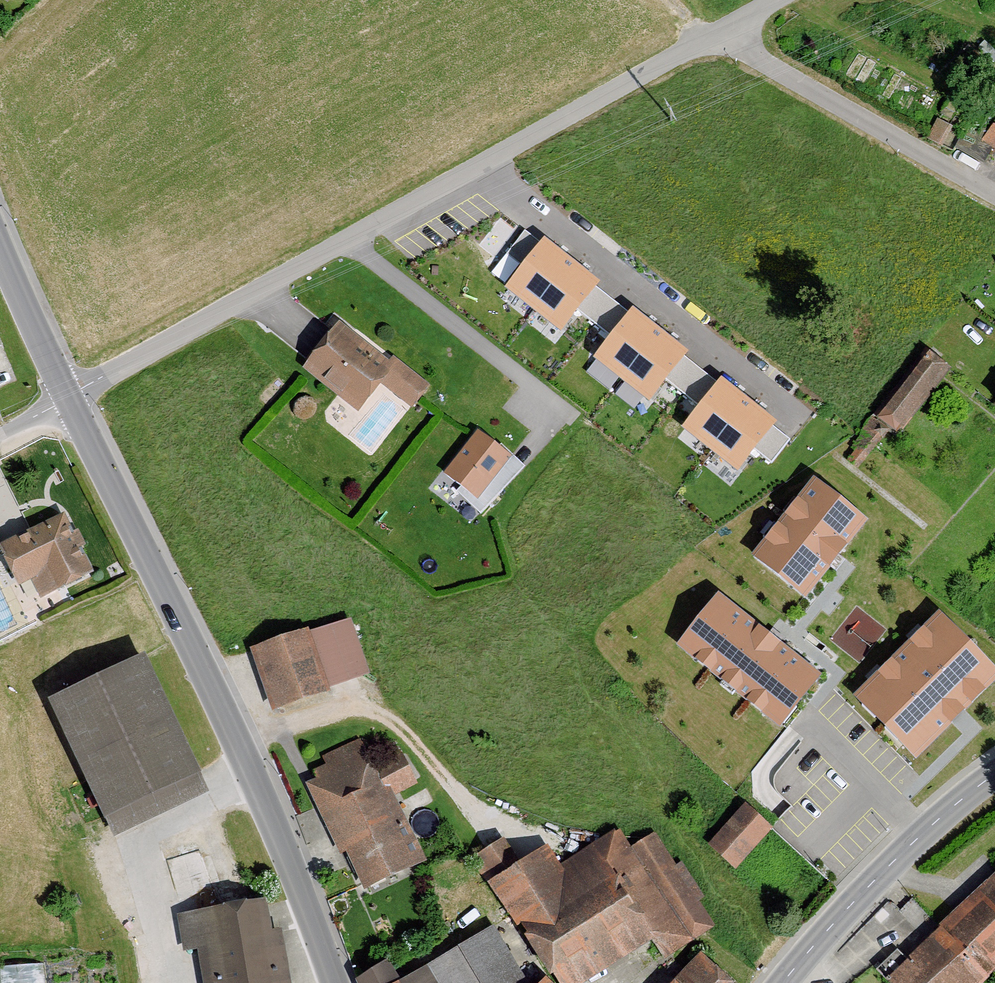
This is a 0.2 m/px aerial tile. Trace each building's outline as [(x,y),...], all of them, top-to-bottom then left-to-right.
[(994,126),(984,139),(994,147),(994,126)] [(545,238),(507,286),(561,328),(577,308),(595,286),(599,281),(545,238)] [(628,312),(595,286),(577,308),(611,334),(628,312)] [(632,306),(628,312),(611,334),(594,355),(650,399),(666,378),(684,356),(689,350),(632,306)] [(421,385),(331,319),(294,370),(350,411),(371,383),(405,408),(421,385)] [(945,367),(921,348),(862,422),(886,441),(945,367)] [(717,382),(684,356),(666,378),(700,404),(717,382)] [(721,377),(717,382),(700,404),(684,425),(740,468),(755,448),(772,426),(777,420),(721,377)] [(789,440),(772,426),(755,448),(773,461),(789,440)] [(511,458),(478,432),(443,477),(477,503),(511,458)] [(865,519),(815,479),(755,555),(806,595),(865,519)] [(0,544),(0,573),(7,585),(23,577),(35,599),(85,571),(54,514),(0,544)] [(820,674),(721,593),(681,642),(780,723),(820,674)] [(341,615),(241,649),(263,713),(322,693),(319,684),(360,671),(341,615)] [(856,696),(914,755),(994,677),(994,671),(940,615),(856,696)] [(188,770),(128,654),(33,702),(93,818),(188,770)] [(391,742),(300,786),(352,891),(419,858),(389,796),(412,785),(391,742)] [(765,828),(736,804),(699,846),(728,871),(765,828)] [(472,856),(487,880),(480,883),(542,982),(575,982),(642,942),(652,959),(707,925),(650,832),(624,848),(612,828),(554,864),(541,842),(514,858),(502,837),(472,856)] [(883,980),(885,982),(973,982),(994,961),(994,962),(994,866),(883,980)] [(263,898),(171,915),(178,953),(191,951),(197,982),(278,982),(263,898)] [(486,925),(402,979),(388,958),(356,979),(357,982),(519,982),(486,925)] [(880,965),(889,973),(908,954),(899,945),(880,965)] [(703,957),(678,982),(730,982),(703,957)] [(49,958),(3,959),(4,982),(50,982),(49,958)]
